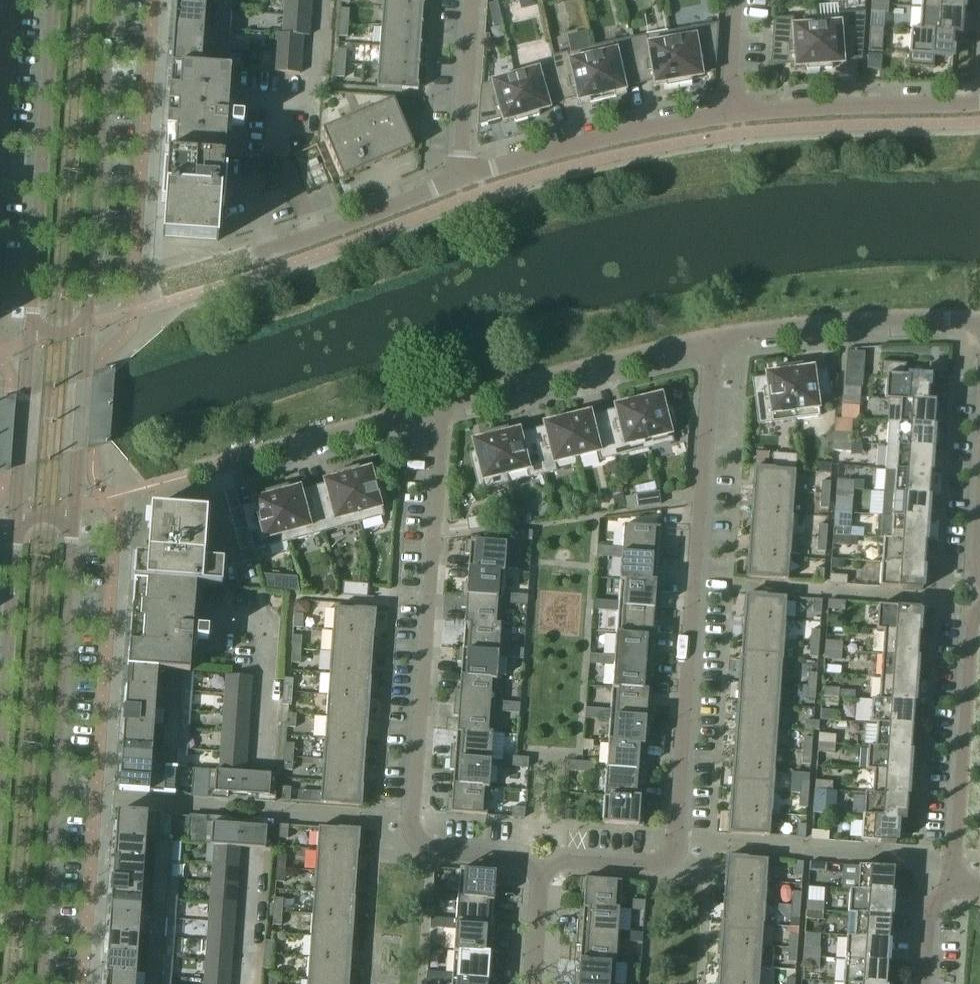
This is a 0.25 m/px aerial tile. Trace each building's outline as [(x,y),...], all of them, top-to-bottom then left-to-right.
[(232,0),(176,0),(175,6),(231,10),(232,0)] [(311,0),(285,0),(284,14),(310,16),(311,0)] [(964,0),(921,0),(921,7),(963,10),(964,0)] [(497,1),(489,3),(494,24),(501,22),(497,1)] [(888,14),(888,5),(871,3),(871,12),(888,14)] [(421,21),(422,8),(382,5),(381,25),(421,28),(421,27),(422,27),(423,21),(421,21)] [(229,30),(231,10),(175,6),(174,26),(229,30)] [(962,34),(963,10),(921,7),(919,29),(911,29),(911,30),(962,34)] [(339,22),(348,23),(349,9),(340,8),(339,22)] [(816,24),(819,69),(832,68),(832,64),(843,64),(843,60),(861,58),(864,12),(838,14),(839,22),(816,24)] [(309,35),(310,16),(284,14),(283,33),(277,33),(303,35),(309,35)] [(819,69),(816,24),(793,25),(793,17),(774,19),(771,64),(771,65),(795,63),(795,67),(807,66),(807,70),(819,69)] [(347,37),(348,23),(339,22),(338,36),(347,37)] [(715,70),(718,24),(718,23),(670,32),(679,84),(691,82),(691,78),(702,76),(701,72),(715,70)] [(420,41),(421,28),(381,25),(380,45),(419,48),(421,48),(421,41),(420,41)] [(228,49),(229,30),(174,26),(172,45),(228,49)] [(882,51),(883,28),(870,27),(868,51),(882,52),(882,51)] [(962,35),(962,34),(911,30),(909,65),(908,65),(908,66),(934,68),(934,67),(933,67),(934,56),(952,57),(954,34),(962,35)] [(666,86),(679,84),(670,32),(630,38),(639,83),(653,81),(654,85),(666,83),(666,86)] [(302,54),(303,35),(277,33),(276,52),(302,54)] [(624,86),(639,83),(630,38),(591,47),(603,100),(626,94),(624,86)] [(227,68),(228,49),(172,45),(171,64),(231,68),(227,68)] [(418,61),(419,48),(380,45),(378,66),(418,69),(418,68),(419,68),(420,61),(418,61)] [(579,105),(603,100),(591,47),(551,56),(563,100),(577,97),(579,105)] [(337,63),(345,64),(346,50),(338,49),(337,63)] [(300,73),(302,54),(276,52),(274,71),(300,73)] [(548,104),(563,100),(551,56),(553,65),(538,69),(538,68),(515,75),(527,119),(539,115),(538,111),(549,108),(548,104)] [(344,78),(345,64),(337,63),(336,77),(344,78)] [(229,95),(231,68),(171,64),(169,90),(229,95)] [(417,82),(418,69),(378,66),(377,87),(401,89),(418,90),(418,82),(417,82)] [(515,122),(527,119),(515,75),(491,81),(492,82),(481,85),(478,124),(502,118),(503,122),(514,118),(515,122)] [(244,115),(228,114),(228,113),(229,95),(169,90),(165,152),(168,153),(224,157),(225,157),(227,125),(243,127),(244,115)] [(343,177),(393,156),(414,147),(394,98),(322,129),(343,177)] [(223,170),(224,157),(168,153),(167,166),(164,166),(161,203),(165,203),(163,237),(218,241),(219,231),(220,207),(224,208),(227,170),(223,170)] [(319,158),(306,164),(315,187),(328,181),(319,158)] [(885,398),(935,402),(935,401),(927,400),(929,377),(905,375),(906,364),(907,364),(907,363),(880,361),(880,362),(881,363),(880,375),(887,376),(885,398)] [(789,366),(796,419),(820,416),(817,397),(830,396),(827,369),(814,371),(813,367),(802,368),(801,364),(789,366)] [(758,424),(796,419),(789,366),(776,368),(777,371),(765,373),(766,377),(753,379),(758,424)] [(843,395),(860,396),(861,387),(843,386),(843,395)] [(638,400),(649,448),(673,442),(669,427),(674,426),(669,405),(664,406),(661,394),(638,400)] [(859,405),(860,396),(843,395),(842,404),(859,405)] [(934,425),(935,402),(885,398),(885,399),(890,400),(888,422),(934,425)] [(614,457),(649,448),(638,400),(614,405),(615,409),(603,412),(614,457)] [(614,457),(603,412),(591,415),(590,411),(567,417),(576,458),(599,452),(601,460),(614,457)] [(554,463),(576,458),(567,417),(543,423),(544,427),(532,430),(543,474),(556,471),(554,463)] [(887,445),(932,448),(934,425),(888,422),(887,445)] [(543,474),(532,430),(520,433),(519,429),(508,432),(507,428),(495,431),(507,483),(508,483),(506,475),(528,470),(530,477),(543,474)] [(479,490),(507,483),(495,431),(482,434),(483,438),(472,440),(475,452),(470,454),(479,490)] [(833,441),(851,443),(851,434),(834,432),(833,441)] [(850,452),(851,443),(833,441),(833,450),(850,452)] [(930,472),(932,448),(887,445),(885,469),(930,472)] [(756,452),(755,463),(767,463),(768,452),(756,452)] [(346,470),(360,522),(383,516),(379,501),(384,500),(378,478),(374,480),(370,468),(359,471),(358,467),(346,470)] [(794,493),(795,470),(755,467),(753,490),(794,493)] [(883,492),(929,495),(930,472),(885,469),(883,492)] [(325,531),(360,522),(346,470),(334,473),(335,477),(323,480),(324,484),(313,487),(325,531)] [(836,488),(853,490),(854,481),(836,479),(836,488)] [(821,495),(829,495),(830,482),(822,481),(821,495)] [(325,531),(313,487),(301,490),(300,487),(288,490),(287,486),(275,489),(289,541),(325,531)] [(852,499),(853,490),(836,488),(835,497),(852,499)] [(253,550),(289,541),(275,489),(263,492),(264,496),(253,499),(254,503),(241,506),(253,550)] [(792,514),(794,493),(753,490),(752,510),(751,510),(751,512),(792,514)] [(636,508),(660,505),(658,492),(634,496),(636,508)] [(927,518),(929,495),(883,492),(882,515),(892,516),(927,518)] [(828,509),(829,495),(821,495),(820,508),(828,509)] [(620,500),(616,504),(617,510),(627,509),(625,499),(620,500)] [(565,505),(555,507),(557,516),(567,513),(565,505)] [(134,580),(196,585),(222,586),(224,563),(201,561),(201,554),(205,555),(208,512),(151,508),(148,550),(151,551),(151,557),(136,556),(134,580)] [(527,510),(516,513),(519,523),(529,520),(527,510)] [(792,515),(792,514),(751,512),(749,533),(790,536),(792,515)] [(469,531),(492,528),(491,515),(467,519),(469,531)] [(925,542),(927,518),(892,516),(890,539),(883,538),(883,539),(925,542)] [(622,553),(663,556),(663,543),(659,543),(660,527),(624,524),(622,548),(610,547),(609,557),(622,558),(622,553)] [(817,538),(826,539),(827,525),(818,524),(817,538)] [(832,535),(850,536),(850,527),(833,526),(832,535)] [(519,530),(519,540),(532,541),(532,531),(519,530)] [(789,556),(790,536),(749,533),(748,555),(789,558),(789,556)] [(849,545),(850,536),(832,535),(832,544),(849,545)] [(825,552),(826,539),(817,538),(817,551),(825,552)] [(923,565),(925,542),(883,539),(881,562),(923,565)] [(468,569),(504,571),(506,543),(465,540),(464,554),(469,554),(468,569)] [(609,557),(610,547),(597,546),(596,556),(609,557)] [(662,568),(663,556),(622,553),(622,558),(620,579),(656,582),(657,568),(662,568)] [(787,580),(789,558),(748,555),(748,556),(747,577),(787,580)] [(832,559),(832,567),(843,568),(843,560),(832,559)] [(922,590),(923,565),(881,562),(879,587),(922,590)] [(814,582),(823,582),(824,569),(815,568),(814,582)] [(502,598),(502,593),(504,571),(468,569),(467,583),(462,583),(461,595),(502,598)] [(283,576),(262,574),(265,588),(282,589),(283,576)] [(829,583),(846,584),(847,575),(830,574),(829,583)] [(655,597),(656,582),(620,579),(618,601),(606,601),(605,611),(618,611),(618,606),(659,609),(660,598),(655,597)] [(209,629),(193,628),(194,618),(194,611),(196,585),(134,580),(132,613),(128,668),(183,672),(190,672),(192,638),(208,639),(209,629)] [(323,586),(323,593),(334,593),(334,583),(327,582),(323,586)] [(367,597),(368,585),(343,583),(343,595),(367,597)] [(514,604),(515,594),(502,593),(502,598),(461,595),(461,608),(465,608),(464,622),(500,625),(502,603),(514,604)] [(514,604),(527,605),(528,595),(515,594),(514,604)] [(785,619),(786,597),(746,594),(744,615),(743,617),(785,619)] [(821,613),(822,599),(813,599),(812,612),(821,613)] [(605,611),(606,601),(593,600),(593,610),(605,611)] [(845,610),(845,601),(828,600),(827,609),(845,610)] [(876,630),(919,633),(921,608),(878,605),(876,630)] [(658,622),(659,609),(618,606),(618,611),(616,633),(652,636),(653,622),(658,622)] [(332,630),(374,633),(374,632),(373,632),(375,610),(334,607),(332,630)] [(303,628),(304,614),(295,613),(294,627),(303,628)] [(785,621),(785,619),(743,617),(742,638),(783,641),(784,621),(785,621)] [(499,647),(500,625),(464,622),(463,637),(458,637),(458,649),(498,652),(499,647)] [(810,643),(819,644),(820,630),(811,629),(810,643)] [(372,655),(374,633),(332,630),(332,631),(333,631),(331,652),(372,655)] [(917,656),(919,633),(876,630),(883,631),(882,654),(917,656)] [(651,650),(652,636),(616,633),(614,655),(602,655),(601,665),(614,665),(614,660),(655,663),(656,651),(651,650)] [(292,649),(301,649),(302,636),(293,635),(292,649)] [(781,661),(783,641),(742,638),(740,660),(782,663),(782,661),(781,661)] [(825,650),(842,651),(842,642),(825,640),(825,650)] [(818,657),(819,644),(810,643),(809,656),(818,657)] [(510,658),(511,648),(499,647),(498,652),(458,649),(457,662),(461,662),(460,676),(496,679),(498,657),(510,658)] [(510,658),(523,659),(524,649),(511,648),(510,658)] [(300,663),(301,649),(292,649),(291,662),(300,663)] [(841,660),(842,651),(825,650),(824,659),(841,660)] [(370,676),(372,655),(331,652),(330,672),(329,672),(329,673),(370,676)] [(601,665),(602,655),(589,654),(589,664),(601,665)] [(915,679),(917,656),(882,654),(880,677),(915,679)] [(654,676),(655,663),(614,660),(614,665),(612,688),(648,690),(649,676),(654,676)] [(780,684),(782,663),(740,660),(740,661),(741,661),(739,681),(780,684)] [(182,691),(183,672),(128,668),(126,687),(182,691)] [(807,686),(816,687),(817,673),(808,672),(807,686)] [(370,677),(370,676),(329,673),(328,695),(368,698),(370,677)] [(252,677),(232,675),(226,675),(225,693),(250,695),(252,677)] [(495,701),(496,679),(460,676),(459,691),(455,690),(454,703),(494,706),(495,701)] [(914,703),(915,679),(880,677),(879,700),(871,699),(871,700),(914,703)] [(283,692),(292,692),(293,679),(284,678),(283,692)] [(778,706),(780,684),(739,681),(738,703),(778,706)] [(815,700),(816,687),(807,686),(806,699),(815,700)] [(181,710),(182,691),(126,687),(126,689),(124,689),(123,704),(125,704),(125,706),(181,710)] [(821,696),(838,697),(839,688),(822,687),(821,696)] [(647,704),(648,690),(612,688),(611,709),(598,708),(598,719),(610,719),(610,714),(651,717),(652,705),(647,704)] [(291,705),(292,692),(283,692),(282,705),(291,705)] [(249,715),(250,695),(225,693),(223,713),(249,715)] [(367,719),(368,698),(328,695),(326,716),(367,719)] [(838,706),(838,697),(821,696),(821,705),(838,706)] [(912,726),(914,703),(871,700),(870,723),(912,726)] [(506,712),(507,702),(495,701),(494,706),(454,703),(453,716),(458,716),(457,731),(492,733),(494,711),(506,712)] [(506,712),(519,713),(520,703),(507,702),(506,712)] [(777,727),(778,706),(738,703),(736,724),(777,727)] [(179,729),(181,710),(125,706),(124,725),(179,729)] [(598,719),(598,708),(586,708),(585,718),(598,719)] [(248,734),(249,715),(223,713),(222,732),(248,734)] [(295,727),(296,714),(288,713),(287,727),(295,727)] [(650,730),(651,717),(610,714),(610,719),(608,741),(644,744),(645,730),(650,730)] [(365,739),(367,719),(326,716),(325,738),(366,741),(366,739),(365,739)] [(819,721),(816,721),(806,720),(805,729),(819,730),(819,721)] [(910,749),(912,726),(870,723),(870,724),(877,724),(875,746),(868,746),(910,749)] [(775,749),(777,727),(736,724),(735,746),(775,749)] [(178,748),(179,729),(124,725),(122,744),(178,748)] [(491,760),(492,733),(457,731),(456,745),(451,744),(450,757),(491,760)] [(246,753),(248,734),(222,732),(220,751),(246,753)] [(818,743),(835,744),(836,735),(818,734),(818,743)] [(802,751),(811,751),(812,738),(803,737),(802,751)] [(364,762),(366,741),(325,738),(325,739),(324,759),(364,762)] [(643,758),(644,744),(608,741),(606,768),(647,771),(648,759),(643,758)] [(284,757),(293,757),(294,744),(285,743),(284,757)] [(834,753),(835,744),(818,743),(817,752),(834,753)] [(177,767),(178,748),(122,744),(121,763),(177,767)] [(774,770),(775,749),(735,746),(733,766),(733,767),(774,770)] [(909,773),(910,749),(868,746),(866,770),(909,773)] [(245,772),(246,753),(220,751),(219,770),(243,772),(245,772)] [(810,765),(811,751),(802,751),(801,764),(810,765)] [(503,756),(503,766),(528,768),(529,758),(503,756)] [(292,770),(293,757),(284,757),(284,770),(292,770)] [(489,787),(491,760),(450,757),(449,770),(454,770),(453,784),(489,787)] [(363,784),(364,762),(324,759),(322,779),(322,781),(363,784)] [(582,762),(581,762),(569,761),(568,771),(581,772),(582,762)] [(594,773),(594,767),(594,763),(582,762),(581,772),(594,773)] [(177,767),(121,763),(119,790),(175,794),(175,793),(163,792),(165,768),(177,769),(177,767)] [(774,771),(774,770),(733,767),(731,789),(772,792),(773,771),(774,771)] [(646,784),(647,771),(606,768),(604,795),(640,798),(641,784),(646,784)] [(207,796),(209,770),(193,769),(191,794),(179,794),(207,796)] [(243,772),(219,770),(209,770),(207,796),(226,798),(226,793),(241,794),(243,772)] [(907,796),(909,773),(866,770),(874,771),(872,793),(865,793),(907,796)] [(277,775),(245,772),(243,772),(241,794),(256,795),(256,800),(275,801),(275,800),(277,775)] [(799,794),(808,794),(809,781),(800,780),(799,794)] [(363,785),(363,784),(322,781),(320,803),(361,806),(362,785),(363,785)] [(814,790),(832,791),(832,782),(815,781),(814,790)] [(487,815),(489,787),(453,784),(452,799),(447,798),(446,812),(487,815)] [(281,800),(290,801),(291,787),(282,787),(281,800)] [(770,812),(772,792),(731,789),(730,810),(771,813),(771,812),(770,812)] [(831,800),(832,791),(814,790),(814,799),(831,800)] [(906,819),(907,796),(865,793),(863,815),(862,815),(862,816),(906,819)] [(807,808),(808,794),(799,794),(798,807),(807,808)] [(639,812),(640,798),(604,795),(602,823),(643,826),(644,813),(639,812)] [(512,817),(524,818),(525,808),(512,807),(512,817)] [(769,836),(771,813),(730,810),(730,812),(728,833),(769,836)] [(185,817),(185,816),(118,811),(116,838),(171,842),(171,840),(160,839),(162,815),(185,817)] [(577,821),(578,811),(565,811),(565,821),(577,821)] [(204,844),(206,817),(189,816),(187,843),(204,844)] [(905,821),(906,819),(862,816),(861,841),(896,843),(897,820),(905,821)] [(237,846),(239,825),(224,823),(225,819),(206,817),(204,844),(214,845),(237,846)] [(273,824),(274,822),(254,821),(254,826),(239,825),(237,846),(240,847),(272,849),(273,824)] [(287,838),(288,825),(280,824),(279,838),(287,838)] [(796,838),(805,838),(806,825),(797,824),(796,838)] [(357,851),(359,830),(318,827),(317,849),(358,852),(358,851),(357,851)] [(828,840),(829,832),(812,830),(811,839),(828,840)] [(170,861),(171,842),(116,838),(114,857),(170,861)] [(240,847),(237,846),(214,845),(212,864),(238,866),(240,847)] [(356,874),(358,852),(317,849),(317,851),(316,871),(356,874)] [(277,868),(285,869),(286,855),(277,855),(277,868)] [(766,882),(767,859),(727,856),(725,877),(725,879),(766,882)] [(168,880),(170,861),(114,857),(113,876),(168,880)] [(802,875),(803,862),(794,861),(793,875),(802,875)] [(826,872),(826,863),(809,862),(809,871),(826,872)] [(237,885),(238,866),(212,864),(211,883),(237,885)] [(850,890),(892,893),(894,868),(859,866),(857,890),(850,889),(850,890)] [(284,882),(285,869),(277,868),(276,882),(284,882)] [(499,886),(500,872),(460,869),(458,897),(494,900),(495,886),(499,886)] [(355,895),(356,874),(316,871),(314,891),(314,892),(355,895)] [(167,899),(168,880),(113,876),(111,895),(167,899)] [(619,909),(621,881),(581,878),(580,891),(584,892),(583,906),(619,909)] [(766,883),(766,882),(725,879),(723,900),(764,903),(765,883),(766,883)] [(236,904),(237,885),(211,883),(210,902),(236,904)] [(432,896),(445,896),(446,886),(433,886),(432,896)] [(890,916),(892,893),(850,890),(848,913),(890,916)] [(791,905),(800,906),(801,892),(792,891),(791,905)] [(355,897),(355,895),(314,892),(312,914),(353,917),(354,897),(355,897)] [(166,918),(167,899),(111,895),(110,915),(166,918)] [(492,914),(494,900),(458,897),(456,919),(444,918),(443,928),(455,929),(456,924),(496,927),(497,915),(492,914)] [(273,911),(282,912),(283,898),(274,898),(273,911)] [(632,910),(644,911),(645,901),(632,900),(632,910)] [(762,923),(764,903),(723,900),(722,922),(763,925),(763,923),(762,923)] [(806,910),(823,911),(824,902),(806,901),(806,910)] [(234,923),(236,904),(210,902),(208,921),(234,923)] [(799,919),(800,906),(791,905),(790,918),(799,919)] [(618,931),(619,909),(583,906),(582,921),(578,920),(577,933),(617,936),(618,931)] [(822,920),(823,911),(806,910),(805,919),(822,920)] [(281,925),(282,912),(273,911),(272,925),(281,925)] [(889,939),(890,916),(848,913),(846,936),(889,939)] [(351,938),(353,917),(312,914),(310,936),(351,938)] [(164,938),(166,918),(110,915),(109,934),(164,938)] [(443,928),(444,918),(431,917),(430,927),(443,928)] [(233,942),(234,923),(208,921),(207,941),(233,942)] [(761,946),(763,925),(722,922),(722,923),(720,944),(761,946)] [(495,940),(496,927),(456,924),(455,929),(454,951),(490,954),(491,939),(495,940)] [(629,942),(630,932),(618,931),(617,936),(577,933),(576,945),(581,946),(579,960),(615,963),(617,941),(629,942)] [(629,942),(642,943),(643,933),(630,932),(629,942)] [(109,934),(109,936),(107,935),(106,951),(108,951),(107,953),(163,957),(164,938),(109,934)] [(788,948),(797,949),(798,935),(789,934),(788,948)] [(350,960),(351,938),(310,936),(309,957),(350,960)] [(887,963),(889,939),(846,936),(845,960),(887,963)] [(264,954),(273,955),(274,941),(265,940),(264,954)] [(231,962),(233,942),(207,941),(206,960),(231,962)] [(760,968),(761,946),(720,944),(719,965),(760,968)] [(796,962),(797,949),(788,948),(787,961),(796,962)] [(802,957),(820,958),(820,949),(803,948),(802,957)] [(489,968),(490,954),(454,951),(452,973),(440,972),(439,982),(451,983),(452,978),(492,981),(493,968),(489,968)] [(163,957),(107,953),(106,972),(162,976),(163,957)] [(272,968),(273,955),(264,954),(263,967),(272,968)] [(348,982),(350,960),(309,957),(307,979),(348,982)] [(819,966),(820,958),(802,957),(802,965),(819,966)] [(230,981),(231,962),(206,960),(204,979),(230,981)] [(615,963),(579,960),(578,975),(574,974),(573,983),(614,983),(615,963)] [(887,963),(845,960),(843,983),(858,983),(886,983),(887,963)] [(760,968),(719,965),(718,983),(759,983),(760,968)] [(439,982),(440,972),(427,971),(426,981),(439,982)] [(162,976),(106,972),(105,983),(161,983),(162,976)] [(278,977),(269,976),(268,983),(277,983),(278,977)]
